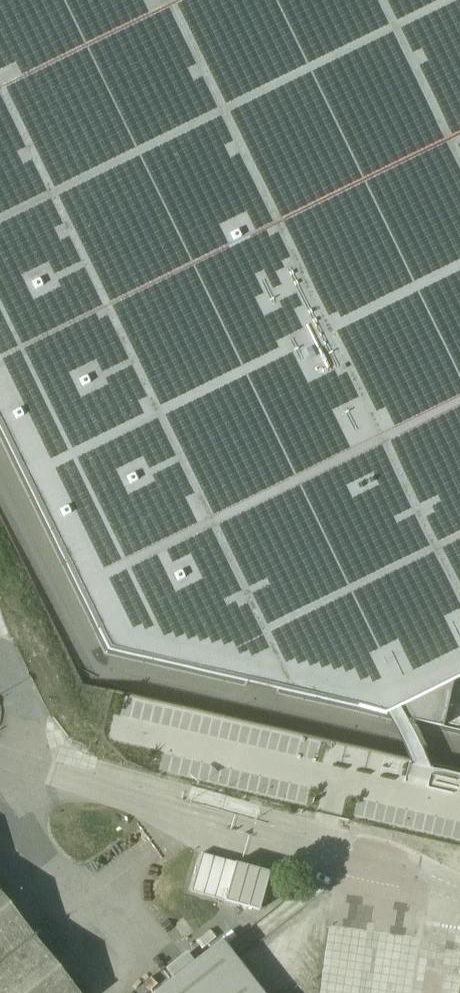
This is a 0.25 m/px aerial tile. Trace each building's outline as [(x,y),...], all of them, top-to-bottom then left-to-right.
[(108,649),(442,727),(453,679),(459,676),(459,0),(0,0),(0,428),(108,649)] [(258,910),(268,872),(201,854),(190,891),(258,910)] [(33,938),(35,936),(33,934),(32,935),(0,895),(0,992),(77,992),(33,938)] [(151,992),(262,992),(220,939),(151,992)]
